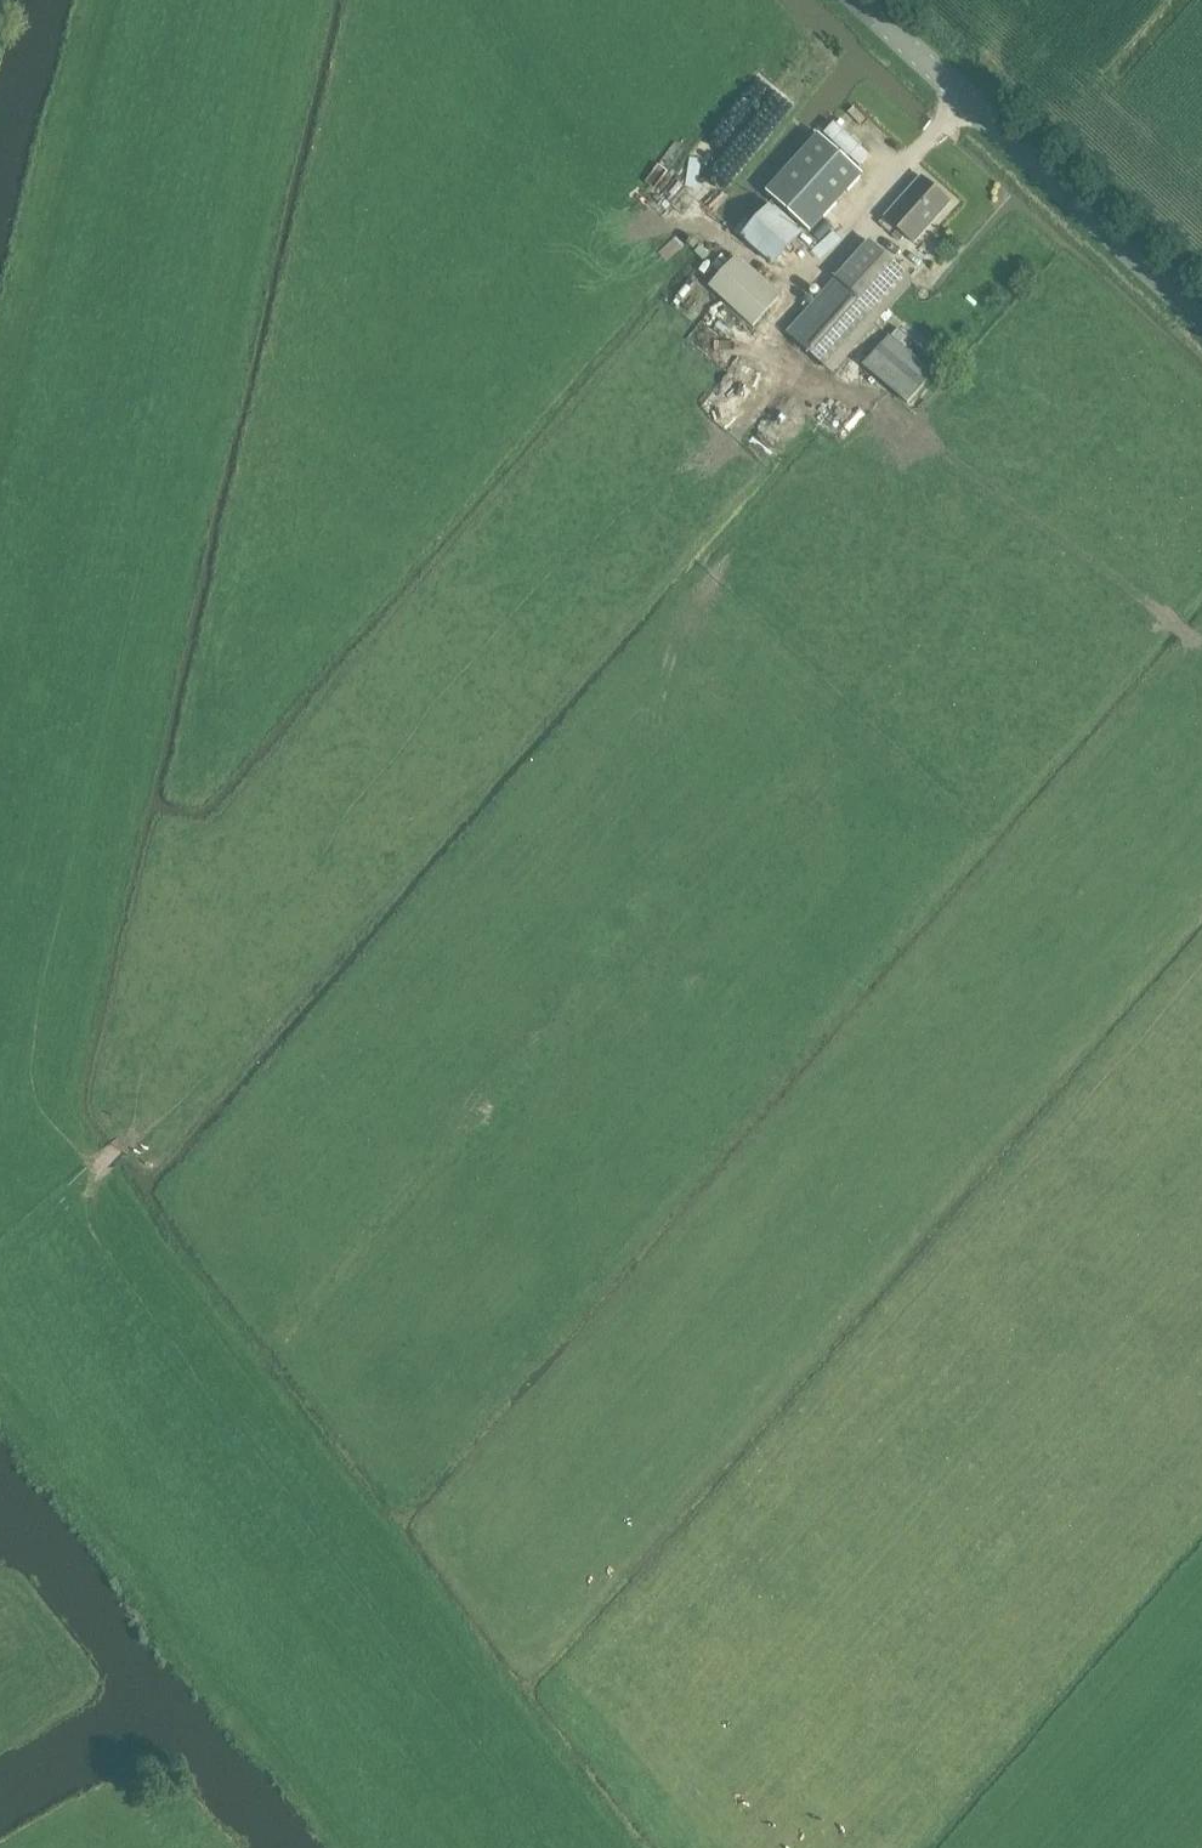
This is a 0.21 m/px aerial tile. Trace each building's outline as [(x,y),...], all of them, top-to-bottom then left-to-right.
[(819,135),(767,193),(810,232),(863,174),(819,135)] [(914,244),(951,203),(922,177),(885,218),(899,230),(894,236),(900,242),(906,236),(914,244)] [(743,240),(773,269),(804,235),(774,207),(743,240)] [(836,373),(915,281),(871,243),(792,335),(836,373)] [(752,326),(780,299),(738,257),(711,284),(752,326)] [(865,368),(908,406),(934,376),(891,339),(865,368)]
